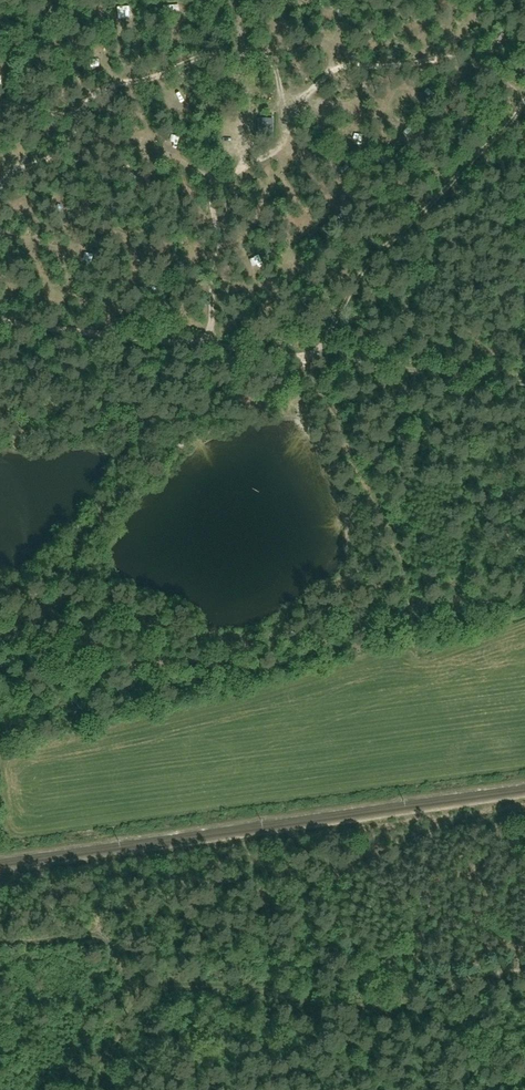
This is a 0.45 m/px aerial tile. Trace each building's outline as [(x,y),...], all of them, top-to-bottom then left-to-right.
[(170,20),(180,20),(180,12),(170,12),(170,20)] [(510,53),(516,49),(511,43),(506,47),(510,53)] [(100,54),(107,67),(115,63),(108,50),(100,54)] [(13,65),(4,65),(4,77),(13,77),(13,65)] [(273,138),(273,119),(258,119),(257,137),(273,138)] [(396,150),(402,156),(409,150),(403,143),(396,150)]
